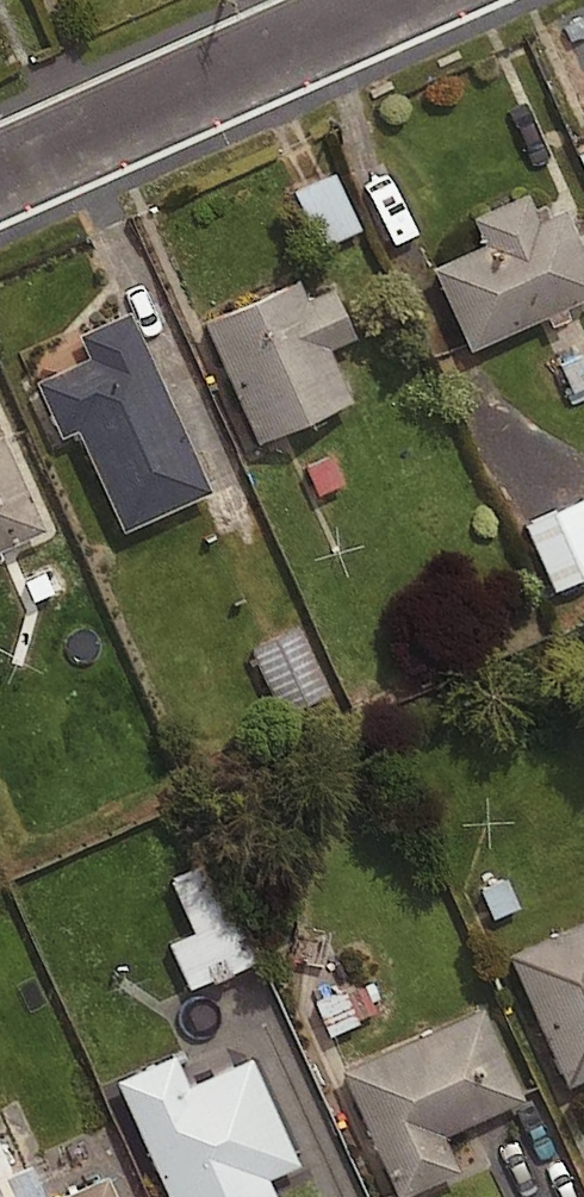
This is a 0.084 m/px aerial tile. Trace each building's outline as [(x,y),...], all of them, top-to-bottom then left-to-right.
[(357,226),(331,171),(292,189),(318,245),(357,226)] [(568,214),(541,226),(530,202),(478,225),(489,249),(436,272),(473,355),(583,306),(583,250),(568,214)] [(355,345),(332,294),(305,306),(296,288),(205,328),(259,449),(355,407),(332,355),(355,345)] [(125,537),(211,498),(130,320),(81,342),(92,364),(38,389),(63,445),(80,438),(125,537)] [(550,362),(566,401),(583,394),(583,348),(550,362)] [(45,538),(3,443),(0,445),(0,558),(45,538)] [(519,525),(551,588),(583,572),(583,517),(574,497),(519,525)] [(240,904),(219,854),(168,876),(189,925),(240,904)] [(253,958),(236,914),(167,941),(184,985),(253,958)] [(510,964),(569,1094),(583,1088),(583,931),(510,964)] [(357,975),(309,997),(328,1037),(376,1015),(357,975)] [(484,1015),(343,1078),(396,1196),(422,1196),(463,1179),(446,1141),(525,1106),(484,1015)] [(252,1064),(191,1091),(177,1060),(117,1086),(167,1196),(275,1196),(270,1186),(301,1172),(252,1064)] [(115,1175),(67,1196),(125,1196),(115,1175)]
